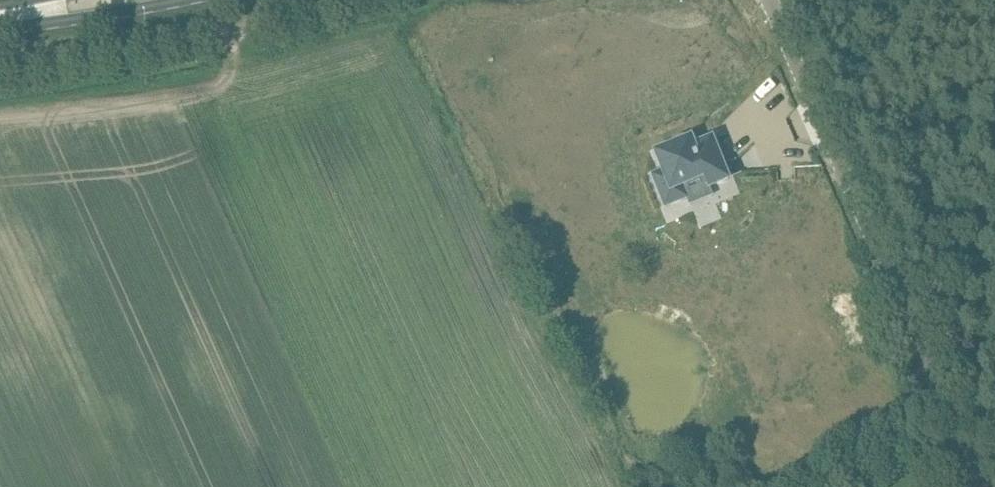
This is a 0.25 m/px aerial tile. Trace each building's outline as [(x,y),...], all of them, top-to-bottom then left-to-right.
[(668,193),(658,197),(671,226),(691,217),(686,206),(708,196),(713,206),(732,197),(714,158),(697,166),(693,159),(688,162),(687,161),(686,162),(679,166),(679,165),(677,166),(659,175),(668,193)]
